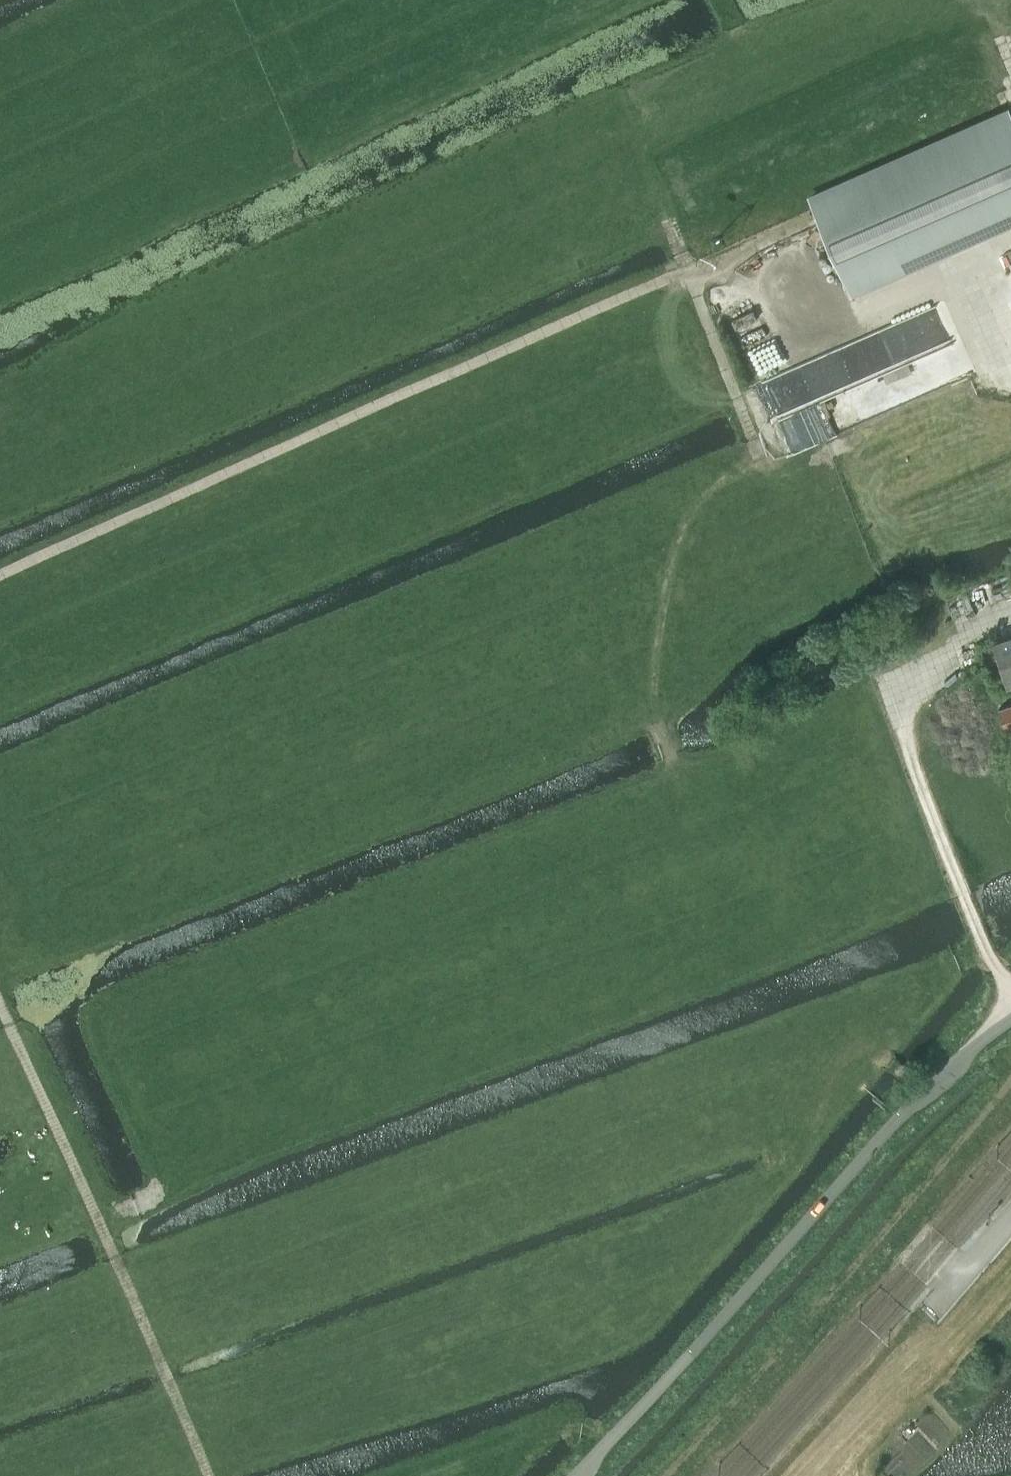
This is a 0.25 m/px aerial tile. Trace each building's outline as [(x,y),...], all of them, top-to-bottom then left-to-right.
[(806,197),(847,292),(1010,221),(1010,122),(1006,110),(806,197)] [(991,640),(992,643),(1007,686),(1010,684),(1010,633),(991,640)] [(998,711),(1009,737),(1010,736),(1010,706),(998,711)]
